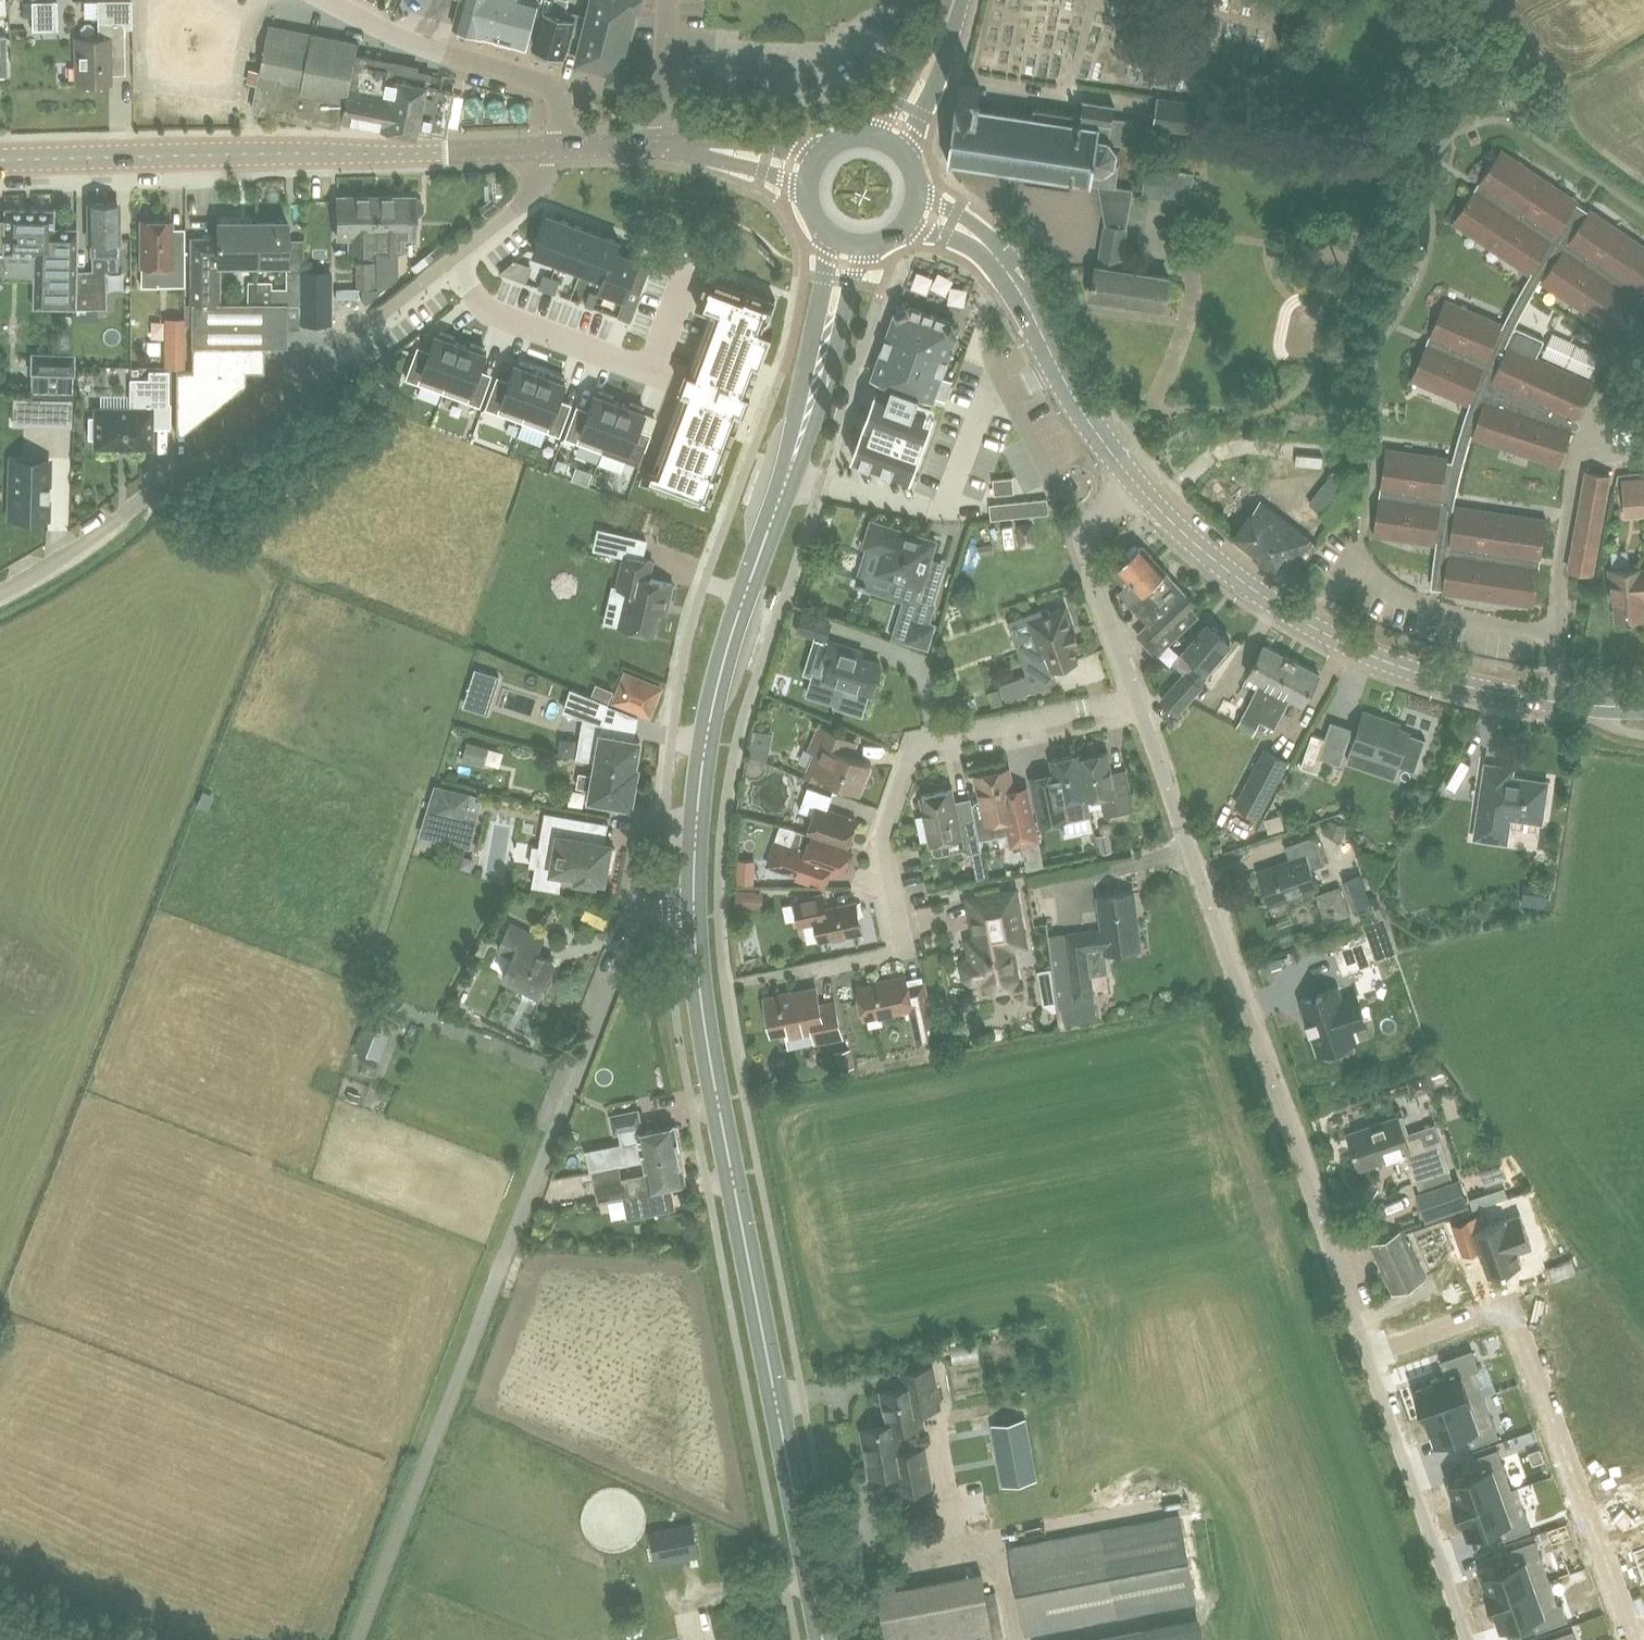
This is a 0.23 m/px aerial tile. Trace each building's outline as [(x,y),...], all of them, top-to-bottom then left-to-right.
[(32,15),(57,15),(57,0),(32,1),(32,15)] [(124,53),(124,25),(131,25),(131,0),(97,0),(98,38),(76,38),(77,82),(110,81),(109,54),(124,53)] [(454,24),(482,32),(483,33),(483,32),(526,44),(537,0),(460,0),(454,24)] [(566,10),(569,0),(543,0),(540,9),(543,10),(539,24),(540,25),(534,44),(538,45),(537,48),(557,53),(558,50),(565,52),(566,48),(575,19),(564,16),(566,10)] [(577,59),(589,62),(588,66),(605,70),(606,66),(611,67),(609,75),(625,79),(630,63),(622,61),(625,48),(629,49),(636,19),(632,17),(635,4),(640,5),(641,0),(592,0),(577,59)] [(1284,29),(1282,39),(1295,42),(1299,23),(1286,21),(1284,29)] [(269,25),(258,85),(253,109),(334,125),(336,118),(417,134),(417,132),(418,132),(418,130),(432,133),(433,131),(446,133),(454,90),(428,85),(430,73),(408,68),(409,64),(356,54),(359,42),(269,25)] [(1158,98),(1154,127),(1195,134),(1199,104),(1158,98)] [(978,106),(957,102),(948,162),(952,162),(952,161),(1024,172),(1023,180),(1073,187),(1074,181),(1092,183),(1098,184),(1105,223),(1098,265),(1096,265),(1091,295),(1165,306),(1170,276),(1136,271),(1138,259),(1122,257),(1133,189),(1116,186),(1119,164),(1116,162),(1117,151),(1121,150),(1120,148),(1117,149),(1113,143),(1114,142),(1135,145),(1139,120),(1113,116),(1115,104),(1083,99),(1081,114),(1034,106),(1033,114),(978,106)] [(1479,181),(1452,222),(1530,274),(1517,297),(1504,323),(1445,298),(1411,379),(1469,404),(1459,435),(1453,457),(1386,447),(1374,534),(1436,544),(1432,578),(1444,579),(1442,591),(1534,605),(1541,557),(1546,518),(1454,504),(1458,485),(1464,459),(1471,436),(1560,465),(1572,427),(1576,418),(1593,381),(1537,356),(1543,341),(1514,327),(1517,321),(1527,302),(1539,280),(1617,333),(1643,293),(1643,245),(1590,208),(1588,210),(1577,202),(1578,200),(1501,149),(1479,181)] [(1146,164),(1142,194),(1188,200),(1192,171),(1146,164)] [(375,249),(375,236),(375,196),(337,196),(337,236),(349,236),(349,249),(365,249),(375,249)] [(375,236),(375,249),(402,249),(402,236),(414,236),(414,214),(419,214),(423,210),(423,202),(419,198),(414,198),(414,196),(375,196),(375,236)] [(75,291),(74,306),(105,306),(105,255),(118,255),(117,239),(118,239),(117,202),(89,203),(90,240),(91,255),(92,291),(75,291)] [(4,208),(3,248),(3,252),(34,253),(33,306),(74,306),(75,291),(76,228),(53,227),(53,209),(4,208)] [(548,213),(534,251),(559,260),(573,223),(559,217),(548,213)] [(156,266),(156,285),(185,285),(184,251),(171,251),(171,220),(141,220),(141,266),(156,266)] [(300,326),(300,321),(331,321),(331,271),(303,271),(303,249),(287,249),(287,239),(287,220),(217,220),(217,237),(191,237),(191,269),(191,302),(191,346),(192,346),(192,370),(192,371),(232,371),(245,371),(264,371),(264,346),(278,346),(278,326),(287,326),(300,326)] [(559,260),(583,269),(596,231),(573,223),(559,260)] [(620,240),(596,231),(583,269),(604,277),(600,287),(602,288),(616,250),(620,240)] [(642,292),(649,272),(651,267),(638,262),(639,259),(616,250),(602,288),(625,296),(629,287),(642,292)] [(552,277),(544,274),(539,286),(547,289),(552,277)] [(643,477),(697,497),(703,482),(715,487),(722,467),(721,467),(709,462),(713,451),(725,456),(742,409),(744,410),(751,391),(750,390),(760,362),(761,363),(768,344),(755,339),(760,326),(756,324),(760,314),(769,318),(769,317),(769,316),(776,298),(743,286),(743,288),(708,275),(701,292),(697,305),(711,310),(715,299),(722,301),(696,370),(690,368),(688,367),(681,387),(682,387),(689,390),(660,468),(653,465),(648,463),(643,477)] [(560,280),(552,277),(547,289),(556,292),(560,280)] [(599,294),(590,291),(586,303),(594,306),(599,294)] [(952,379),(941,375),(957,331),(958,331),(953,320),(952,320),(908,304),(907,304),(896,309),(896,310),(873,376),(893,383),(920,393),(933,397),(934,394),(945,398),(952,379)] [(428,356),(416,351),(406,377),(444,391),(462,342),(453,339),(455,336),(441,330),(439,334),(437,333),(430,349),(428,356)] [(462,342),(444,391),(481,405),(491,379),(479,374),(481,368),(487,352),(484,351),(486,347),(471,342),(470,346),(462,342)] [(182,369),(182,345),(166,345),(166,369),(182,369)] [(31,352),(31,371),(73,372),(73,353),(31,352)] [(508,385),(496,381),(486,407),(523,421),(541,372),(533,369),(534,365),(520,360),(519,364),(516,363),(510,379),(508,385)] [(150,404),(167,404),(168,370),(149,370),(149,379),(130,379),(130,409),(96,409),(96,417),(89,417),(89,437),(96,437),(96,445),(150,445),(150,404)] [(245,384),(245,371),(232,371),(192,371),(192,370),(176,370),(176,433),(182,433),(245,384)] [(541,372),(523,421),(561,435),(571,408),(558,404),(561,398),(567,381),(564,380),(565,377),(551,372),(550,375),(541,372)] [(876,390),(870,407),(878,409),(866,442),(858,439),(852,456),(911,476),(923,443),(917,440),(928,409),(916,404),(920,393),(893,383),(888,395),(876,390)] [(566,437),(603,450),(621,402),(613,399),(614,395),(600,390),(599,393),(596,392),(590,409),(588,415),(575,410),(566,437)] [(27,398),(27,404),(27,424),(41,424),(42,398),(27,398)] [(640,464),(650,438),(638,434),(640,427),(646,411),(644,410),(645,406),(631,401),(629,405),(621,402),(603,450),(640,464)] [(1262,547),(1293,571),(1318,538),(1273,504),(1268,510),(1223,475),(1233,462),(1224,455),(1217,465),(1215,464),(1213,467),(1211,466),(1191,493),(1220,515),(1217,519),(1229,528),(1232,524),(1250,538),(1247,542),(1259,551),(1262,547)] [(24,516),(24,518),(32,518),(33,516),(47,517),(48,460),(11,459),(9,516),(24,516)] [(1586,470),(1569,569),(1592,573),(1610,474),(1586,470)] [(1013,477),(993,478),(995,494),(1014,492),(1013,477)] [(1288,509),(1314,528),(1338,497),(1313,477),(1288,509)] [(1643,506),(1643,478),(1624,479),(1625,507),(1643,506)] [(990,503),(991,518),(1049,513),(1047,498),(990,503)] [(943,571),(926,565),(933,542),(874,524),(868,540),(871,545),(860,580),(859,580),(858,583),(866,585),(866,584),(907,597),(895,635),(927,645),(933,625),(928,623),(934,601),(943,571)] [(1033,524),(1019,526),(1021,547),(1035,546),(1033,524)] [(595,548),(619,553),(623,534),(599,529),(595,548)] [(1186,592),(1154,557),(1142,544),(1117,567),(1118,568),(1114,572),(1126,586),(1120,592),(1150,624),(1145,629),(1155,639),(1148,646),(1157,655),(1200,615),(1193,607),(1197,603),(1186,591),(1186,592)] [(653,560),(625,554),(617,589),(626,591),(623,603),(628,604),(623,625),(653,632),(660,602),(669,604),(674,583),(649,577),(653,560)] [(1610,568),(1612,599),(1615,599),(1617,619),(1643,617),(1642,594),(1643,594),(1643,568),(1640,568),(1640,566),(1610,568)] [(1069,632),(1075,630),(1066,605),(1051,610),(1049,606),(1026,614),(1037,645),(1027,648),(1035,671),(1051,666),(1052,667),(1078,658),(1069,632)] [(803,614),(798,631),(825,639),(831,622),(803,614)] [(1162,699),(1177,712),(1201,685),(1198,683),(1221,657),(1218,654),(1231,640),(1209,621),(1184,650),(1199,662),(1189,674),(1186,671),(1162,699)] [(836,704),(862,712),(869,691),(872,692),(881,663),(857,656),(859,649),(830,640),(826,653),(833,655),(826,676),(815,673),(808,693),(836,702),(836,704)] [(1237,725),(1253,734),(1292,658),(1264,644),(1248,674),(1260,681),(1237,725)] [(1319,672),(1292,658),(1253,734),(1269,704),(1283,712),(1291,697),(1303,703),(1319,672)] [(487,711),(498,677),(477,670),(466,704),(487,711)] [(626,673),(615,699),(649,714),(660,687),(626,673)] [(1028,674),(1027,674),(1002,683),(1007,698),(1033,689),(1028,674)] [(607,704),(571,689),(563,711),(604,724),(607,704)] [(1228,718),(1236,701),(1224,695),(1216,712),(1228,718)] [(937,699),(943,722),(953,720),(947,697),(937,699)] [(1365,710),(1352,748),(1374,755),(1369,767),(1394,776),(1398,763),(1414,768),(1424,739),(1408,734),(1409,731),(1398,727),(1399,722),(1365,710)] [(1332,722),(1331,725),(1321,755),(1339,762),(1351,729),(1332,722)] [(861,743),(847,737),(819,724),(809,747),(817,750),(810,767),(802,764),(802,765),(859,789),(870,763),(855,757),(861,743)] [(592,788),(590,798),(632,805),(638,767),(635,766),(640,740),(601,733),(600,741),(586,739),(584,751),(598,754),(594,775),(580,773),(578,785),(592,788)] [(748,754),(767,759),(769,751),(750,748),(748,754)] [(1250,778),(1250,779),(1237,803),(1258,815),(1271,790),(1272,790),(1287,761),(1266,749),(1250,778)] [(497,766),(498,752),(474,750),(473,763),(497,766)] [(1079,753),(1088,798),(1100,795),(1105,816),(1135,809),(1128,775),(1111,778),(1106,752),(1080,757),(1079,753)] [(1088,798),(1079,753),(1052,759),(1055,772),(1031,777),(1041,825),(1091,814),(1088,798)] [(1486,764),(1475,837),(1506,842),(1510,817),(1521,818),(1518,833),(1537,836),(1540,821),(1542,821),(1547,781),(1511,776),(1513,768),(1486,764)] [(1022,846),(1026,863),(1027,869),(1044,866),(1029,794),(1015,797),(1008,768),(976,774),(981,797),(972,803),(979,836),(993,833),(991,820),(1005,817),(1011,848),(1022,846)] [(808,832),(851,847),(847,845),(856,819),(828,809),(833,795),(808,786),(800,809),(814,814),(808,832)] [(476,819),(464,816),(469,794),(442,787),(433,823),(431,823),(427,835),(470,846),(476,819)] [(982,849),(979,836),(972,803),(959,805),(959,803),(954,800),(952,789),(922,795),(931,842),(933,851),(938,853),(948,851),(950,847),(948,838),(964,834),(968,852),(982,849)] [(611,847),(612,841),(584,837),(587,819),(546,812),(540,846),(555,849),(551,868),(537,865),(533,884),(559,889),(562,872),(576,875),(575,879),(596,883),(597,879),(605,880),(607,868),(611,869),(615,848),(611,847)] [(769,863),(783,869),(824,883),(829,869),(842,873),(851,847),(808,832),(793,826),(793,827),(797,829),(792,845),(777,840),(769,863)] [(899,834),(908,850),(918,844),(910,828),(899,834)] [(1290,858),(1257,870),(1269,905),(1319,888),(1312,868),(1325,863),(1315,834),(1285,845),(1290,858)] [(1109,838),(1099,840),(1101,853),(1112,851),(1109,838)] [(741,859),(740,883),(753,884),(754,860),(741,859)] [(978,880),(987,878),(984,864),(975,866),(978,880)] [(1342,877),(1353,908),(1357,907),(1359,914),(1381,906),(1377,893),(1370,896),(1360,870),(1342,877)] [(981,986),(993,994),(1013,990),(1021,978),(1016,951),(1030,948),(1018,885),(964,896),(972,936),(964,937),(967,955),(965,956),(959,965),(962,979),(971,986),(981,984),(981,986)] [(756,905),(757,892),(737,890),(737,903),(756,905)] [(1085,931),(1066,933),(1074,998),(1093,995),(1091,974),(1108,972),(1105,952),(1141,947),(1137,917),(1132,917),(1129,893),(1134,893),(1134,892),(1098,896),(1103,933),(1086,935),(1085,931)] [(823,893),(795,899),(800,924),(816,921),(820,940),(862,931),(856,901),(826,908),(823,893)] [(511,923),(499,948),(513,955),(503,975),(539,993),(555,962),(528,948),(535,935),(511,923)] [(1363,942),(1334,952),(1343,977),(1376,965),(1376,964),(1371,966),(1363,942)] [(907,984),(906,978),(905,975),(890,979),(890,980),(859,987),(865,1017),(911,1007),(919,1044),(936,1041),(924,980),(907,984)] [(772,1032),(787,1029),(788,1035),(814,1029),(816,1041),(842,1035),(835,1001),(820,1004),(816,987),(765,998),(772,1032)] [(1336,990),(1304,1002),(1310,1020),(1314,1031),(1320,1049),(1333,1045),(1334,1046),(1340,1044),(1340,1042),(1353,1038),(1350,1030),(1348,1024),(1353,1022),(1361,1019),(1354,1000),(1346,1002),(1341,1004),(1339,998),(1336,990)] [(379,1057),(395,1016),(372,1007),(356,1048),(379,1057)] [(860,1047),(844,1051),(848,1065),(863,1061),(860,1047)] [(640,1141),(644,1159),(680,1152),(674,1124),(642,1130),(638,1110),(612,1115),(615,1131),(620,1130),(623,1144),(640,1141)] [(1398,1115),(1348,1132),(1360,1168),(1394,1156),(1399,1171),(1414,1165),(1419,1180),(1451,1169),(1441,1138),(1425,1143),(1421,1133),(1406,1139),(1398,1115)] [(685,1180),(680,1152),(644,1159),(647,1174),(597,1184),(601,1201),(625,1196),(626,1200),(640,1197),(643,1212),(673,1206),(669,1183),(685,1180)] [(1459,1179),(1438,1186),(1417,1193),(1422,1206),(1426,1219),(1468,1204),(1459,1179)] [(1532,1246),(1528,1233),(1521,1213),(1506,1218),(1506,1217),(1484,1225),(1479,1213),(1452,1223),(1463,1253),(1479,1247),(1489,1274),(1522,1262),(1518,1251),(1532,1246)] [(1423,1256),(1399,1264),(1416,1312),(1458,1298),(1449,1273),(1446,1264),(1458,1259),(1458,1258),(1449,1234),(1435,1239),(1439,1250),(1423,1256)] [(990,1365),(988,1346),(960,1348),(961,1368),(990,1365)] [(1425,1415),(1484,1394),(1476,1369),(1480,1368),(1472,1347),(1441,1359),(1446,1373),(1431,1378),(1433,1383),(1416,1389),(1425,1415)] [(921,1411),(941,1407),(933,1366),(914,1369),(901,1372),(904,1387),(882,1391),(888,1425),(862,1429),(862,1430),(889,1425),(890,1431),(898,1430),(924,1425),(921,1411)] [(1484,1394),(1425,1415),(1430,1430),(1433,1438),(1434,1440),(1452,1434),(1453,1439),(1468,1434),(1472,1444),(1499,1434),(1484,1394)] [(1001,1466),(1032,1460),(1024,1419),(993,1425),(1001,1466)] [(862,1430),(871,1476),(897,1471),(900,1492),(932,1486),(929,1473),(925,1448),(903,1452),(898,1430),(890,1431),(889,1425),(862,1430)] [(1534,1429),(1514,1436),(1518,1445),(1537,1438),(1534,1429)] [(1466,1475),(1449,1482),(1458,1507),(1512,1488),(1512,1487),(1498,1447),(1476,1455),(1479,1465),(1464,1470),(1466,1475)] [(1512,1488),(1458,1507),(1467,1533),(1484,1527),(1486,1532),(1500,1527),(1504,1537),(1531,1527),(1517,1485),(1512,1487),(1512,1488)] [(1025,1631),(1196,1599),(1180,1516),(1009,1548),(1025,1631)] [(656,1562),(699,1554),(692,1522),(650,1531),(656,1562)] [(1490,1600),(1550,1579),(1535,1538),(1508,1548),(1511,1558),(1497,1563),(1499,1568),(1481,1574),(1490,1600)] [(1643,1581),(1643,1549),(1633,1553),(1643,1582),(1643,1581)] [(995,1639),(994,1638),(1005,1636),(996,1592),(986,1594),(982,1573),(896,1589),(893,1572),(876,1575),(888,1639),(987,1639),(995,1639)] [(1558,1603),(1550,1579),(1490,1600),(1500,1625),(1517,1619),(1519,1624),(1533,1619),(1536,1629),(1568,1618),(1562,1602),(1558,1603)] [(1573,1628),(1540,1639),(1577,1639),(1573,1628)] [(1202,1629),(1144,1639),(1204,1639),(1202,1629)]
